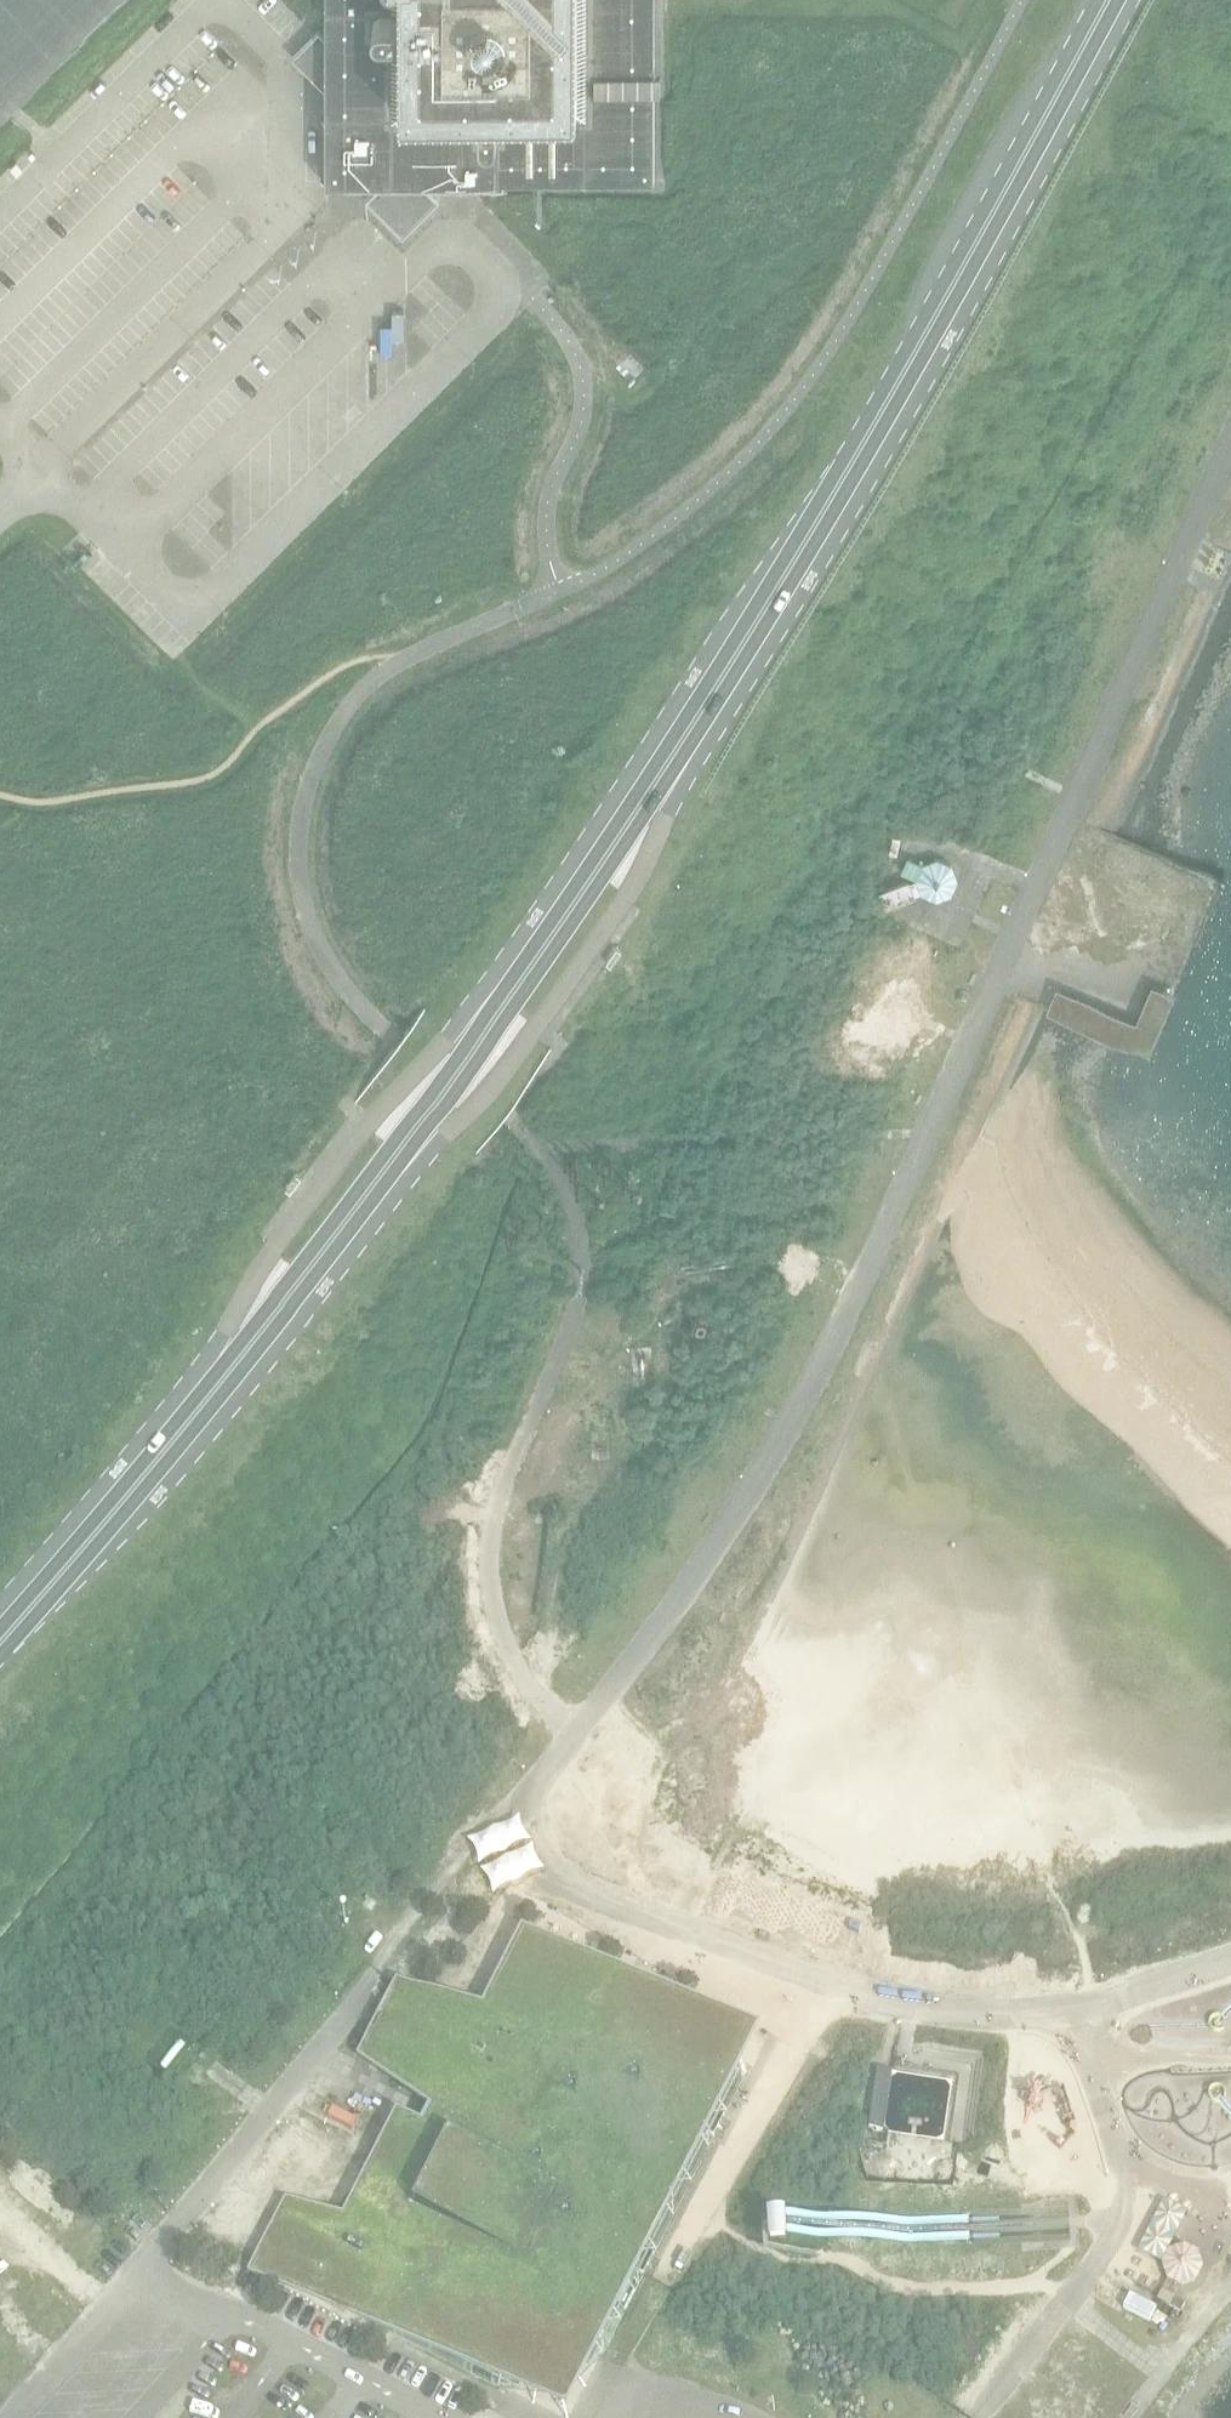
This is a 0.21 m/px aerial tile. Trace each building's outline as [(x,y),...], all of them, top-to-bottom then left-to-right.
[(292,57),(325,89),(325,182),(382,182),(365,199),(402,236),(439,199),(422,182),(493,182),(653,182),(653,0),(325,0),(325,18),(325,36),(318,30),(314,35),(292,57)] [(951,893),(957,879),(953,867),(952,864),(937,857),(922,863),(907,856),(900,871),(916,878),(916,879),(915,879),(911,881),(910,881),(909,879),(879,891),(885,907),(888,906),(916,896),(915,894),(916,894),(920,892),(921,892),(922,893),(936,899),(951,893)] [(1064,987),(1055,1009),(1140,1046),(1160,1000),(1130,987),(1120,1011),(1064,987)] [(253,2263),(478,2377),(558,2417),(570,2417),(622,2315),(643,2274),(716,2130),(745,2072),(629,2013),(515,1955),(487,2010),(486,2010),(485,2012),(397,1983),(360,2055),(438,2111),(429,2130),(397,2114),(315,2276),(257,2255),(253,2263)] [(883,2130),(892,2070),(888,2070),(881,2069),(877,2068),(868,2129),(883,2131),(883,2130)] [(784,2222),(784,2217),(766,2218),(767,2229),(768,2242),(785,2242),(784,2235),(784,2228),(784,2222)] [(1196,2282),(1202,2268),(1197,2252),(1183,2245),(1168,2250),(1161,2264),(1166,2280),(1180,2287),(1196,2282)] [(1127,2294),(1121,2307),(1147,2320),(1153,2307),(1127,2294)]
